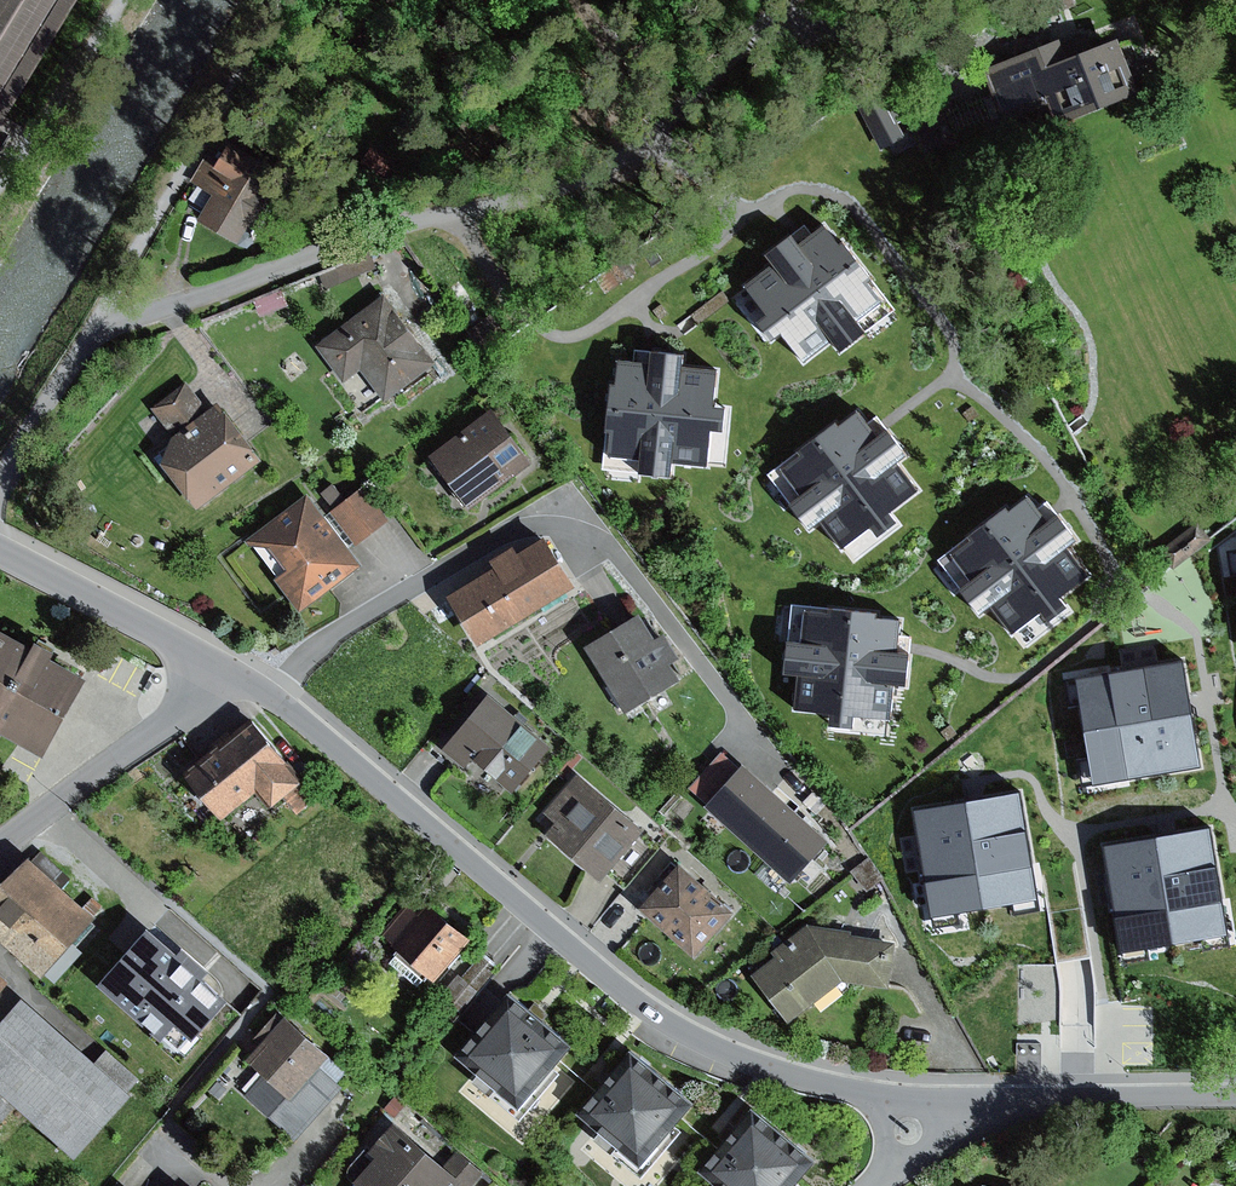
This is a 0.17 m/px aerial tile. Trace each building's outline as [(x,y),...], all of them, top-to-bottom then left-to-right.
[(79,0),(0,0),(0,131),(79,0)] [(1066,36),(984,68),(1002,114),(1059,92),(1069,117),(1146,88),(1124,31),(1072,51),(1066,36)] [(885,97),(856,111),(876,150),(904,136),(885,97)] [(245,151),(231,143),(221,161),(207,153),(193,179),(214,191),(201,215),(243,239),(253,222),(260,227),(278,195),(271,191),(285,166),(248,146),(245,151)] [(849,233),(845,236),(832,219),(804,240),(796,228),(768,249),(776,260),(748,280),(770,310),(761,317),(774,336),(784,329),(805,358),(834,337),(842,348),(870,328),(862,317),(889,297),(874,276),(878,272),(849,233)] [(385,293),(320,344),(347,379),(363,366),(389,399),(438,360),(385,293)] [(604,427),(610,427),(607,449),(642,453),(640,466),(675,471),(676,457),(711,461),(715,424),(727,426),(730,403),(718,401),(722,365),(687,361),(689,347),(654,343),(652,357),(619,353),(616,379),(610,378),(604,427)] [(174,435),(209,409),(189,381),(153,407),(174,435)] [(157,447),(199,502),(262,455),(221,400),(209,409),(174,435),(157,447)] [(798,441),(802,445),(784,458),(805,486),(794,494),(815,522),(826,514),(847,541),(876,519),(884,528),(902,514),(895,505),(924,483),(903,455),(914,447),(893,419),(882,427),(862,400),(841,416),(838,411),(798,441)] [(433,456),(473,507),(535,459),(494,408),(433,456)] [(335,508),(348,499),(334,481),(322,490),(335,508)] [(335,508),(332,511),(355,542),(389,517),(366,486),(348,499),(335,508)] [(969,530),(973,534),(956,547),(976,574),(965,583),(987,611),(997,602),(1018,630),(1048,607),(1055,617),(1074,603),(1067,593),(1096,571),(1074,543),(1085,535),(1064,507),(1053,515),(1033,489),(1012,505),(1008,500),(969,530)] [(277,576),(303,609),(363,562),(310,493),(263,530),(291,565),(277,576)] [(1199,521),(1162,551),(1175,567),(1212,537),(1199,521)] [(548,532),(522,548),(552,597),(579,580),(548,532)] [(451,592),(482,641),(552,597),(522,548),(517,540),(494,555),(499,561),(451,592)] [(831,598),(831,603),(809,601),(807,636),(793,635),(790,669),(803,670),(801,705),(838,708),(837,720),(860,722),(861,710),(897,713),(900,678),(914,679),(917,644),(903,643),(906,610),(880,607),(880,602),(831,598)] [(643,610),(589,643),(629,707),(681,675),(672,661),(682,655),(665,629),(657,634),(643,610)] [(37,641),(0,621),(0,727),(49,753),(92,672),(56,653),(59,648),(40,637),(37,641)] [(1187,656),(1080,675),(1100,783),(1206,764),(1187,656)] [(489,690),(444,746),(465,764),(472,755),(515,789),(554,741),(489,690)] [(191,772),(223,814),(259,787),(272,804),(285,795),(304,780),(306,778),(261,719),(191,772)] [(707,803),(741,766),(723,750),(689,786),(707,803)] [(793,880),(832,837),(746,760),(741,766),(707,803),(793,880)] [(577,772),(546,811),(557,820),(548,831),(602,874),(606,869),(637,830),(642,824),(577,772)] [(304,780),(285,795),(299,811),(317,796),(304,780)] [(1024,787),(916,806),(936,917),(1044,898),(1024,787)] [(1213,822),(1106,840),(1125,948),(1232,930),(1213,822)] [(637,830),(606,869),(625,885),(657,847),(637,830)] [(0,889),(0,931),(45,971),(98,912),(31,853),(0,889)] [(872,855),(852,871),(869,890),(886,877),(872,855)] [(682,860),(642,905),(698,953),(738,908),(682,860)] [(473,937),(430,900),(420,912),(409,904),(385,933),(402,948),(398,953),(427,977),(431,972),(438,978),(473,937)] [(778,955),(755,972),(792,1018),(845,977),(891,984),(899,939),(853,933),(853,929),(810,921),(773,948),(778,955)] [(152,925),(104,980),(166,1034),(181,1018),(198,1033),(232,994),(208,973),(213,967),(187,944),(181,950),(152,925)] [(1086,942),(1057,947),(1062,985),(1077,982),(1092,980),(1086,942)] [(427,977),(398,953),(391,961),(420,986),(427,977)] [(459,973),(442,994),(462,1010),(497,967),(481,953),(463,975),(459,973)] [(9,979),(0,971),(0,990),(9,979)] [(539,1012),(511,989),(459,1053),(523,1106),(576,1042),(539,1012)] [(0,1024),(0,1085),(20,1103),(78,1154),(133,1092),(129,1089),(98,1060),(25,996),(0,1024)] [(332,1052),(287,1014),(284,1017),(278,1012),(257,1036),(262,1040),(247,1058),(263,1072),(245,1093),(299,1139),(346,1084),(322,1064),(332,1052)] [(141,1076),(109,1048),(98,1060),(129,1089),(141,1076)] [(695,1100),(631,1048),(609,1075),(580,1110),(644,1163),(695,1100)] [(0,1085),(0,1124),(20,1103),(0,1085)] [(754,1105),(727,1138),(703,1169),(724,1185),(793,1185),(817,1156),(754,1105)] [(396,1118),(372,1145),(381,1151),(356,1180),(362,1185),(446,1185),(459,1173),(396,1118)] [(446,1185),(475,1185),(487,1174),(471,1159),(459,1173),(446,1185)]
